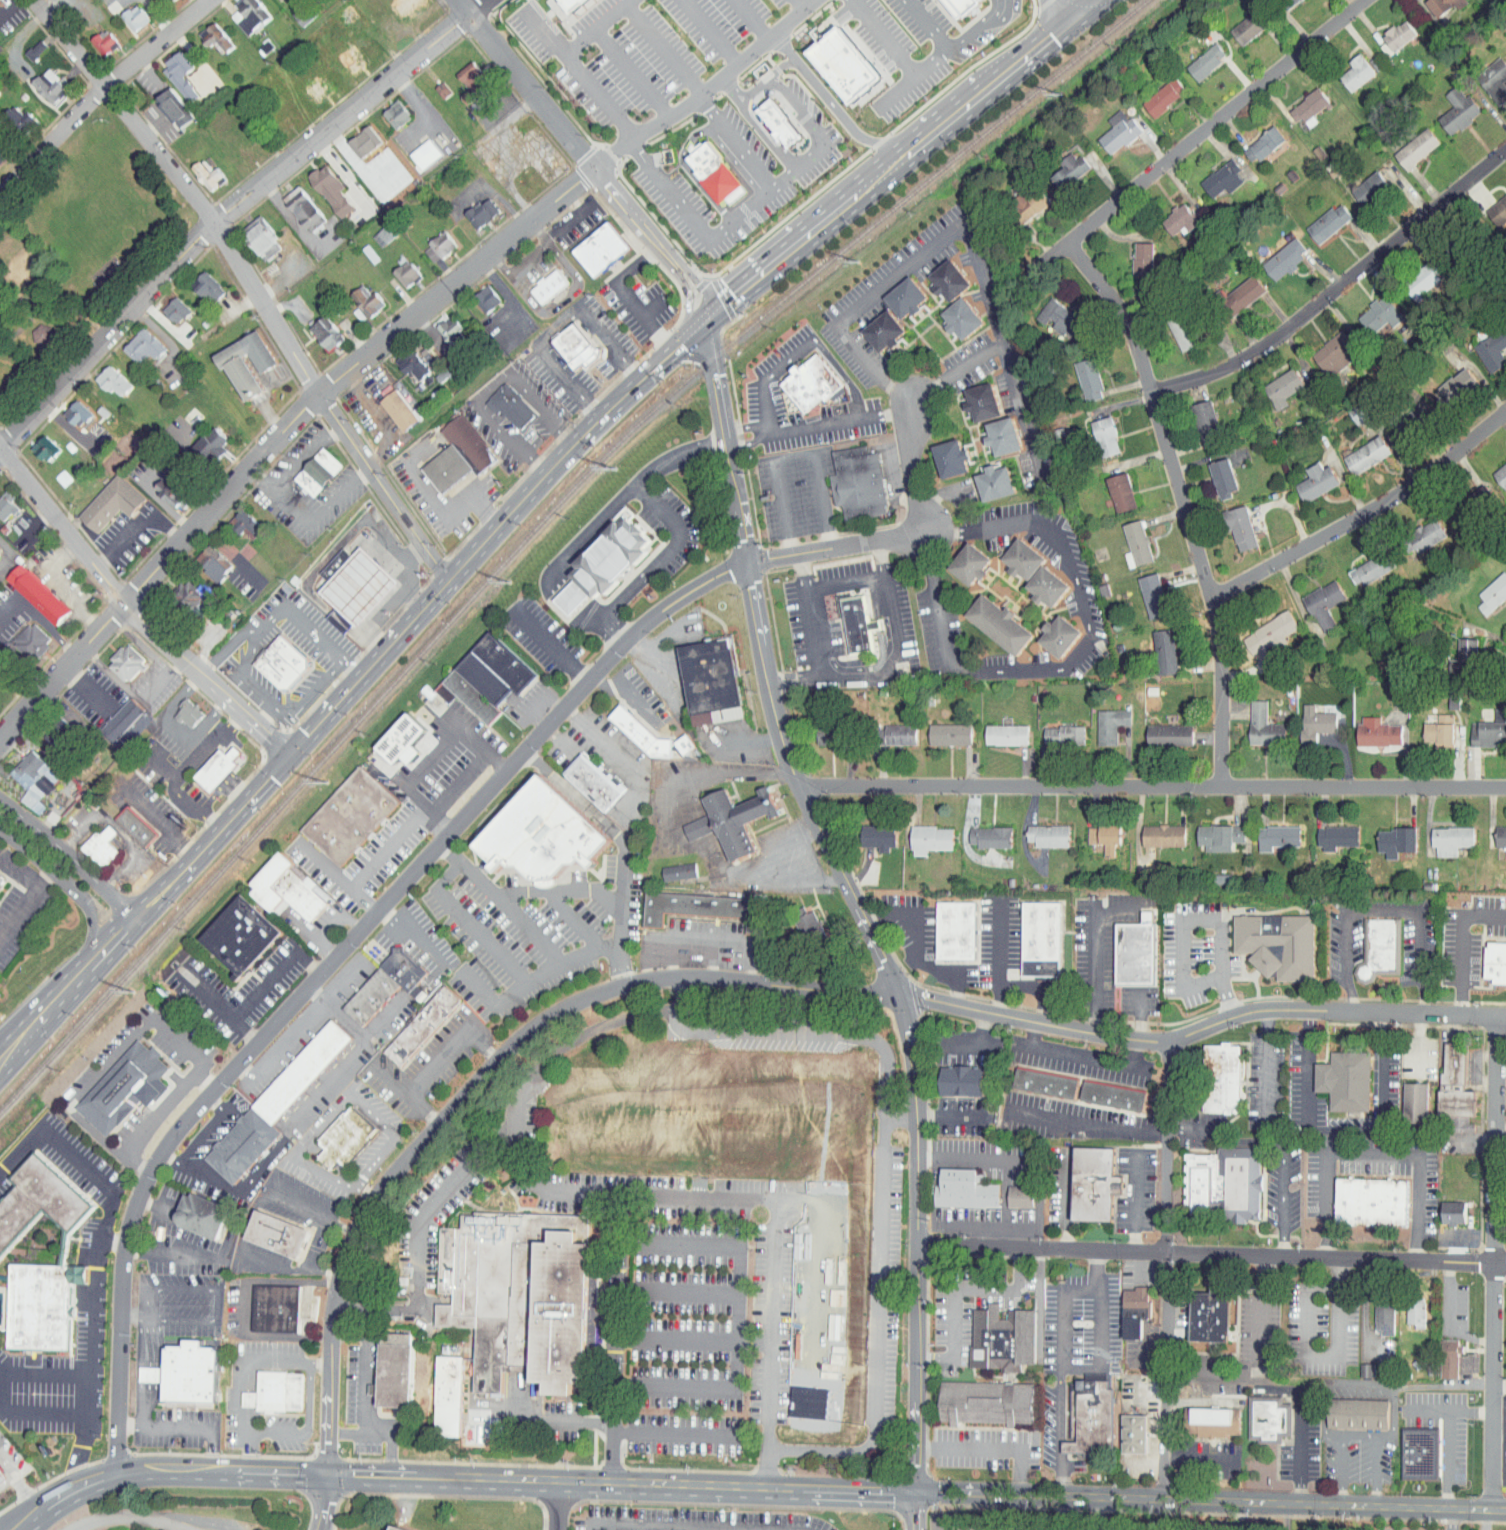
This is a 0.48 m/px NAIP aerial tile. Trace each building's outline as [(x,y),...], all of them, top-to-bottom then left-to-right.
[(128,0),(125,0),(111,10),(123,27),(139,15),(128,0)] [(251,0),(226,0),(217,7),(235,30),(259,12),(251,0)] [(387,11),(404,0),(380,0),(387,11)] [(574,13),(589,0),(562,0),(574,13)] [(984,0),(944,0),(960,20),(984,0)] [(1445,0),(1418,0),(1429,13),(1445,0)] [(1221,23),(1231,40),(1258,22),(1248,6),(1221,23)] [(1408,29),(1396,13),(1373,31),(1386,47),(1408,29)] [(224,41),(205,16),(189,29),(198,41),(206,35),(216,48),(224,41)] [(81,33),(92,51),(109,41),(98,23),(81,33)] [(882,74),(837,24),(805,52),(850,103),(882,74)] [(36,40),(29,33),(14,49),(21,56),(36,40)] [(1218,50),(1206,36),(1177,62),(1189,76),(1218,50)] [(183,62),(171,46),(151,62),(178,98),(188,90),(173,70),(183,62)] [(1343,87),(1367,68),(1351,48),(1341,55),(1345,60),(1331,71),(1343,87)] [(1505,67),(1491,51),(1466,71),(1489,100),(1503,89),(1493,77),(1505,67)] [(450,92),(457,99),(481,77),(461,56),(446,70),(459,83),(450,92)] [(42,99),(59,81),(39,61),(21,79),(42,99)] [(1176,85),(1164,71),(1132,98),(1145,112),(1176,85)] [(425,82),(433,94),(441,87),(432,76),(425,82)] [(1429,113),(1442,130),(1471,107),(1449,79),(1435,89),(1444,101),(1429,113)] [(184,112),(159,83),(145,95),(170,123),(184,112)] [(1310,117),(1305,109),(1321,98),(1311,83),(1279,104),(1287,116),(1294,112),(1300,122),(1310,117)] [(372,106),(385,124),(402,112),(389,95),(372,106)] [(758,110),(791,149),(806,137),(773,97),(758,110)] [(26,115),(17,105),(12,110),(3,100),(0,102),(0,117),(11,129),(26,115)] [(1103,121),(1088,133),(1101,150),(1131,126),(1112,102),(1097,114),(1103,121)] [(337,138),(350,154),(372,137),(358,121),(337,138)] [(1240,141),(1250,155),(1277,135),(1267,122),(1240,141)] [(1398,165),(1432,138),(1418,122),(1385,149),(1398,165)] [(410,166),(432,149),(420,133),(397,150),(410,166)] [(724,207),(747,188),(708,139),(694,149),(695,151),(686,158),(724,207)] [(1045,170),(1054,184),(1082,163),(1073,150),(1045,170)] [(1222,188),(1235,176),(1228,167),(1232,163),(1222,152),(1192,178),(1205,193),(1217,182),(1222,188)] [(206,161),(199,167),(190,156),(181,162),(199,184),(215,172),(206,161)] [(329,213),(343,203),(329,185),(333,181),(316,158),(298,171),(329,213)] [(1380,180),(1369,165),(1341,186),(1353,201),(1380,180)] [(315,214),(288,180),(272,193),(299,227),(315,214)] [(1043,196),(1031,181),(1017,192),(1013,187),(998,199),(1014,219),(1043,196)] [(1490,223),(1501,214),(1505,220),(1505,181),(1476,205),(1490,223)] [(454,208),(467,225),(490,207),(480,193),(471,200),(469,197),(454,208)] [(1180,226),(1192,219),(1178,197),(1152,213),(1163,230),(1177,221),(1180,226)] [(1308,238),(1344,214),(1333,197),(1297,221),(1308,238)] [(230,226),(256,256),(272,243),(265,235),(269,232),(250,209),(230,226)] [(620,242),(598,216),(562,246),(584,272),(620,242)] [(362,232),(371,242),(387,228),(377,218),(362,232)] [(447,244),(437,227),(412,241),(423,258),(447,244)] [(1300,248),(1287,231),(1252,259),(1266,276),(1300,248)] [(1124,271),(1144,271),(1144,237),(1125,237),(1124,271)] [(395,283),(410,271),(398,255),(382,266),(395,283)] [(1422,255),(1394,278),(1407,294),(1435,271),(1422,255)] [(931,275),(938,284),(937,285),(951,303),(974,284),(953,258),(931,275)] [(519,284),(531,299),(558,277),(546,262),(519,284)] [(182,281),(202,300),(216,286),(195,266),(182,281)] [(1225,308),(1257,286),(1245,269),(1214,291),(1225,308)] [(931,298),(912,275),(886,297),(905,320),(931,298)] [(477,309),(492,295),(478,279),(463,293),(477,309)] [(375,299),(364,286),(361,289),(352,280),(340,290),(360,313),(375,299)] [(1384,322),(1396,312),(1377,288),(1347,312),(1361,330),(1379,316),(1384,322)] [(168,320),(182,305),(166,291),(153,306),(168,320)] [(1064,335),(1076,316),(1039,292),(1026,313),(1039,321),(1040,320),(1064,335)] [(957,330),(965,340),(987,322),(965,295),(942,314),(956,331),(957,330)] [(426,324),(443,343),(450,337),(444,331),(453,322),(442,309),(426,324)] [(898,339),(908,330),(889,309),(864,331),(884,354),(899,340),(898,339)] [(1171,347),(1185,341),(1172,309),(1158,315),(1171,347)] [(318,347),(334,334),(316,310),(299,323),(318,347)] [(329,353),(346,340),(327,316),(310,329),(329,353)] [(23,339),(41,338),(40,320),(22,321),(23,339)] [(573,371),(584,363),(587,367),(602,355),(575,321),(550,341),(573,371)] [(128,360),(137,352),(142,358),(156,345),(134,323),(112,343),(128,360)] [(1490,343),(1502,337),(1496,324),(1465,339),(1479,369),(1498,360),(1490,343)] [(1301,347),(1317,372),(1350,350),(1334,326),(1301,347)] [(248,401),(266,391),(246,356),(251,354),(263,373),(279,364),(261,330),(216,355),(224,369),(229,366),(248,401)] [(408,375),(421,366),(410,349),(409,350),(404,343),(385,355),(395,370),(401,365),(408,375)] [(796,373),(782,383),(806,414),(844,385),(819,352),(794,372),(796,373)] [(1087,353),(1067,356),(1073,396),(1093,393),(1087,353)] [(1426,393),(1437,407),(1473,379),(1458,360),(1428,383),(1432,388),(1426,393)] [(1252,382),(1267,406),(1278,399),(1275,393),(1296,380),(1285,362),(1252,382)] [(959,406),(963,406),(965,417),(991,411),(984,378),(954,384),(959,406)] [(522,433),(539,415),(506,383),(486,404),(498,416),(501,412),(522,433)] [(370,395),(393,428),(410,416),(387,384),(370,395)] [(82,410),(68,395),(53,408),(68,424),(82,410)] [(1184,399),(1192,440),(1211,437),(1204,395),(1184,399)] [(1347,419),(1359,411),(1349,397),(1337,405),(1347,419)] [(487,454),(450,408),(431,424),(468,470),(487,454)] [(983,440),(986,451),(1013,444),(1004,411),(977,419),(980,431),(976,432),(978,442),(983,440)] [(1111,447),(1102,411),(1082,416),(1092,452),(1111,447)] [(220,437),(203,421),(183,441),(201,457),(220,437)] [(49,445),(35,430),(21,443),(34,458),(49,445)] [(1383,452),(1375,432),(1334,448),(1342,468),(1383,452)] [(933,474),(959,466),(956,455),(960,453),(957,444),(953,445),(950,434),(923,442),(933,474)] [(431,489),(463,464),(443,438),(411,462),(431,489)] [(822,445),(826,469),(820,470),(824,501),(831,500),(833,514),(877,508),(869,447),(859,448),(858,441),(822,445)] [(292,492),(297,486),(304,492),(334,460),(313,442),(284,474),(288,478),(283,484),(292,492)] [(304,497),(309,491),(316,498),(346,466),(326,447),(296,479),(300,483),(295,489),(304,497)] [(1482,465),(1493,484),(1505,476),(1505,450),(1482,465)] [(1199,458),(1208,493),(1229,488),(1219,453),(1199,458)] [(1294,498),(1331,479),(1321,460),(1314,464),(1311,457),(1296,464),(1300,472),(1285,479),(1294,498)] [(999,461),(986,464),(985,460),(975,462),(976,468),(966,470),(972,496),(1005,489),(999,461)] [(1097,474),(1106,508),(1127,502),(1118,468),(1097,474)] [(162,478),(155,471),(144,483),(169,507),(184,491),(166,474),(162,478)] [(100,534),(123,509),(132,517),(149,500),(121,474),(82,517),(100,534)] [(5,491),(0,487),(0,507),(1,506),(5,509),(10,504),(1,495),(5,491)] [(1228,548),(1249,541),(1237,500),(1216,507),(1228,548)] [(230,529),(234,526),(243,534),(253,524),(232,504),(219,518),(230,529)] [(1438,531),(1428,513),(1402,528),(1413,545),(1438,531)] [(555,597),(572,613),(581,603),(591,592),(596,597),(603,590),(606,593),(656,541),(629,515),(622,523),(618,519),(577,563),(582,569),(565,587),(555,597)] [(1120,547),(1115,549),(1119,563),(1144,556),(1132,515),(1113,520),(1120,547)] [(1037,555),(1011,533),(993,554),(1003,562),(1002,564),(1018,578),(1037,555)] [(963,581),(969,571),(972,573),(984,554),(958,537),(940,567),(963,581)] [(207,577),(222,561),(213,552),(214,552),(200,539),(184,556),(207,577)] [(332,543),(308,569),(318,577),(309,587),(347,622),(388,577),(350,542),(342,551),(332,543)] [(1344,578),(1352,575),(1354,578),(1384,564),(1376,546),(1338,565),(1344,578)] [(1026,593),(1045,605),(1061,579),(1032,561),(1018,584),(1028,590),(1026,593)] [(58,627),(73,611),(23,564),(8,580),(58,627)] [(1129,573),(1140,615),(1160,609),(1149,567),(1129,573)] [(1468,600),(1474,609),(1505,587),(1505,580),(1497,567),(1467,587),(1473,596),(1468,600)] [(1317,603),(1337,593),(1327,574),(1293,591),(1313,629),(1327,622),(1317,603)] [(838,649),(863,645),(860,625),(870,623),(869,614),(858,616),(854,589),(829,593),(838,649)] [(995,606),(974,589),(956,611),(1008,652),(1026,629),(996,605),(995,606)] [(1244,649),(1290,625),(1281,606),(1234,629),(1244,649)] [(1030,637),(1052,654),(1073,628),(1050,609),(1036,626),(1037,627),(1030,637)] [(41,633),(22,615),(3,635),(20,650),(25,645),(28,648),(41,633)] [(1167,668),(1165,624),(1146,626),(1148,669),(1167,668)] [(490,723),(502,708),(499,705),(513,688),(522,695),(539,674),(488,631),(437,690),(455,706),(461,698),(490,723)] [(1469,634),(1449,633),(1448,654),(1439,654),(1439,668),(1467,670),(1469,634)] [(309,659),(282,634),(254,664),(282,689),(289,689),(309,667),(309,659)] [(137,655),(117,636),(97,658),(116,676),(137,655)] [(743,717),(730,638),(679,646),(692,726),(743,717)] [(149,662),(129,644),(109,665),(129,683),(149,662)] [(134,705),(120,691),(91,721),(105,735),(134,705)] [(164,707),(180,722),(194,708),(178,692),(164,707)] [(1257,695),(1241,695),(1241,739),(1277,739),(1278,719),(1257,719),(1257,695)] [(145,710),(131,697),(102,727),(116,740),(145,710)] [(176,713),(192,729),(206,714),(190,698),(176,713)] [(1305,707),(1305,699),(1292,699),(1293,739),(1307,739),(1307,728),(1328,727),(1327,707),(1305,707)] [(1462,717),(1461,741),(1490,742),(1490,738),(1500,738),(1501,704),(1485,704),(1485,718),(1462,717)] [(673,739),(658,738),(621,705),(609,718),(652,758),(672,758),(673,739)] [(1121,705),(1087,705),(1088,741),(1107,740),(1107,720),(1121,720),(1121,705)] [(1445,741),(1445,709),(1428,709),(1428,718),(1415,718),(1415,737),(1424,737),(1424,742),(1445,741)] [(374,752),(387,763),(383,767),(382,766),(379,770),(389,778),(402,763),(411,771),(437,740),(430,734),(434,731),(409,710),(374,752)] [(1371,719),(1371,712),(1349,712),(1349,740),(1392,741),(1393,720),(1371,719)] [(826,739),(826,719),(807,720),(808,740),(826,739)] [(962,740),(963,720),(928,719),(927,739),(962,740)] [(901,740),(902,721),(875,720),(875,740),(901,740)] [(1018,720),(976,720),(976,740),(1018,739),(1018,720)] [(1138,740),(1183,741),(1183,720),(1138,720),(1138,740)] [(1035,721),(1034,740),(1074,740),(1075,722),(1035,721)] [(663,737),(673,750),(685,741),(675,728),(663,737)] [(674,743),(684,756),(696,747),(686,734),(674,743)] [(210,742),(184,770),(201,786),(233,751),(222,741),(216,748),(210,742)] [(10,793),(28,809),(36,801),(29,794),(50,771),(20,744),(0,766),(0,768),(17,784),(10,793)] [(221,747),(209,761),(195,775),(212,791),(227,776),(245,756),(234,746),(227,753),(221,747)] [(604,812),(625,790),(582,751),(562,772),(604,812)] [(342,867),(401,801),(361,765),(302,831),(342,867)] [(477,847),(503,869),(512,858),(548,890),(573,861),(579,865),(585,858),(596,868),(603,860),(599,857),(616,837),(542,772),(477,847)] [(720,856),(746,846),(735,817),(758,808),(760,813),(770,809),(758,778),(747,783),(749,790),(723,800),(716,782),(694,790),(720,856)] [(161,834),(130,805),(116,819),(147,849),(161,834)] [(672,819),(679,834),(704,823),(698,808),(672,819)] [(97,835),(106,826),(98,818),(89,829),(85,825),(70,841),(92,862),(108,845),(97,835)] [(1177,840),(1177,818),(1133,819),(1134,840),(1177,840)] [(1079,837),(1095,837),(1095,851),(1106,851),(1105,838),(1113,837),(1113,819),(1079,820),(1079,837)] [(1196,845),(1223,846),(1223,836),(1235,837),(1235,820),(1189,819),(1188,838),(1196,838),(1196,845)] [(1291,820),(1250,820),(1249,845),(1263,846),(1263,839),(1291,840),(1291,820)] [(1350,821),(1310,821),(1310,845),(1326,845),(1326,839),(1349,840),(1350,821)] [(1422,821),(1423,841),(1427,841),(1427,851),(1447,850),(1447,841),(1466,841),(1466,821),(1422,821)] [(1505,841),(1505,821),(1487,821),(1487,840),(1505,841)] [(1388,845),(1407,845),(1408,823),(1369,822),(1369,846),(1377,846),(1377,852),(1388,853),(1388,845)] [(891,845),(898,845),(898,825),(865,824),(864,845),(881,845),(881,851),(891,851),(891,845)] [(109,842),(118,832),(110,825),(101,835),(97,832),(82,847),(104,868),(120,852),(109,842)] [(1030,825),(1029,841),(1038,841),(1038,846),(1072,846),(1072,825),(1030,825)] [(1091,843),(1106,842),(1107,857),(1117,856),(1117,843),(1125,843),(1124,825),(1090,826),(1091,843)] [(929,848),(956,849),(956,827),(914,826),(914,855),(929,855),(929,848)] [(972,846),(1013,847),(1014,827),(972,826),(972,846)] [(247,888),(277,915),(288,902),(310,922),(331,897),(280,851),(247,888)] [(654,876),(687,870),(684,855),(652,861),(654,876)] [(665,883),(697,877),(695,863),(662,869),(665,883)] [(644,927),(663,928),(664,913),(746,917),(745,933),(766,935),(768,898),(645,892),(644,927)] [(200,939),(243,977),(283,931),(240,893),(200,939)] [(938,960),(978,960),(979,902),(939,902),(938,960)] [(1062,977),(1063,902),(1024,902),(1023,976),(1062,977)] [(785,913),(793,929),(812,920),(804,904),(785,913)] [(1117,923),(1117,985),(1155,985),(1156,911),(1143,910),(1143,923),(1117,923)] [(1235,951),(1253,951),(1253,961),(1263,961),(1263,974),(1277,974),(1277,980),(1313,980),(1313,914),(1234,915),(1235,951)] [(1366,962),(1357,962),(1357,981),(1377,981),(1377,974),(1402,974),(1402,918),(1366,918),(1366,962)] [(1487,942),(1487,979),(1495,979),(1495,985),(1505,985),(1505,942),(1487,942)] [(343,1011),(364,1027),(399,984),(410,994),(428,972),(396,946),(343,1011)] [(451,994),(435,979),(373,1045),(390,1060),(451,994)] [(462,1001),(445,985),(384,1051),(400,1067),(462,1001)] [(282,1133),(275,1127),(354,1038),(333,1019),(207,1160),(235,1186),(282,1133)] [(151,1104),(168,1085),(159,1077),(170,1065),(138,1036),(75,1106),(107,1135),(142,1096),(151,1104)] [(1241,1046),(1233,1046),(1233,1044),(1205,1043),(1204,1113),(1240,1113),(1241,1046)] [(1476,1115),(1476,1091),(1466,1091),(1466,1044),(1443,1043),(1442,1115),(1476,1115)] [(1372,1113),(1372,1053),(1332,1054),(1332,1065),(1316,1065),(1316,1094),(1332,1094),(1332,1113),(1372,1113)] [(1013,1088),(1018,1065),(1080,1078),(1076,1100),(1013,1088)] [(943,1066),(942,1095),(986,1096),(987,1067),(943,1066)] [(1082,1101),(1144,1113),(1148,1091),(1085,1080),(1082,1101)] [(1429,1083),(1405,1082),(1404,1121),(1428,1121),(1429,1083)] [(344,1167),(377,1130),(349,1105),(317,1142),(325,1149),(317,1158),(330,1169),(338,1161),(344,1167)] [(1185,1153),(1184,1204),(1191,1204),(1191,1215),(1211,1215),(1211,1206),(1217,1206),(1217,1218),(1230,1218),(1230,1223),(1246,1223),(1246,1219),(1259,1219),(1260,1148),(1217,1147),(1217,1154),(1185,1153)] [(1116,1149),(1077,1148),(1075,1221),(1114,1222),(1115,1195),(1125,1195),(1125,1177),(1116,1177),(1116,1149)] [(41,1207),(71,1233),(96,1205),(35,1152),(12,1179),(16,1182),(0,1201),(0,1254),(41,1207)] [(1002,1184),(985,1183),(985,1174),(979,1174),(979,1168),(943,1168),(943,1185),(936,1185),(936,1206),(1001,1207),(1002,1184)] [(1408,1180),(1338,1178),(1337,1224),(1407,1225),(1408,1180)] [(1024,1201),(1024,1180),(999,1180),(999,1201),(1024,1201)] [(1036,1207),(1036,1186),(1011,1186),(1011,1207),(1036,1207)] [(220,1237),(231,1205),(187,1190),(176,1222),(220,1237)] [(1432,1218),(1457,1219),(1457,1196),(1433,1195),(1432,1218)] [(1443,1225),(1467,1226),(1467,1203),(1443,1202),(1443,1225)] [(246,1238),(300,1257),(310,1227),(256,1208),(246,1238)] [(598,1215),(462,1212),(462,1228),(441,1227),(440,1293),(455,1293),(454,1304),(439,1304),(438,1326),(478,1327),(476,1393),(505,1393),(505,1372),(531,1372),(532,1358),(538,1358),(537,1382),(551,1382),(550,1394),(577,1395),(577,1383),(592,1384),(592,1343),(598,1343),(599,1324),(596,1324),(598,1215)] [(10,1349),(71,1350),(73,1283),(89,1284),(89,1266),(12,1265),(10,1349)] [(1114,1282),(1114,1332),(1133,1332),(1133,1313),(1140,1313),(1140,1282),(1114,1282)] [(252,1330),(299,1332),(301,1285),(254,1284),(252,1330)] [(1193,1293),(1191,1341),(1228,1342),(1230,1288),(1211,1287),(1211,1293),(1193,1293)] [(1125,1289),(1125,1340),(1144,1340),(1144,1320),(1151,1320),(1151,1289),(1125,1289)] [(1373,1330),(1384,1330),(1385,1294),(1366,1294),(1366,1324),(1373,1324),(1373,1330)] [(1397,1318),(1407,1318),(1406,1322),(1416,1323),(1417,1294),(1398,1294),(1397,1318)] [(1384,1334),(1395,1334),(1396,1299),(1377,1298),(1377,1328),(1384,1329),(1384,1334)] [(1408,1323),(1418,1323),(1417,1327),(1427,1327),(1428,1299),(1409,1298),(1408,1323)] [(1038,1365),(1038,1310),(1006,1309),(1006,1319),(996,1319),(996,1303),(987,1303),(987,1310),(969,1310),(969,1368),(1000,1368),(1000,1373),(1020,1373),(1020,1365),(1038,1365)] [(380,1407),(413,1407),(415,1333),(382,1332),(380,1407)] [(220,1347),(204,1347),(204,1340),(185,1340),(185,1346),(166,1346),(165,1403),(220,1403),(220,1347)] [(452,1350),(426,1350),(425,1423),(452,1424),(452,1350)] [(465,1356),(439,1356),(438,1429),(464,1429),(465,1356)] [(1351,1371),(1364,1371),(1364,1358),(1351,1358),(1351,1371)] [(151,1376),(152,1361),(129,1361),(129,1376),(151,1376)] [(1361,1377),(1374,1376),(1374,1364),(1361,1364),(1361,1377)] [(304,1411),(305,1371),(258,1370),(258,1391),(242,1391),(242,1405),(258,1406),(257,1410),(304,1411)] [(1064,1453),(1113,1454),(1114,1414),(1118,1414),(1119,1389),(1111,1389),(1111,1381),(1080,1380),(1079,1390),(1071,1390),(1070,1427),(1078,1427),(1078,1442),(1064,1442),(1064,1453)] [(959,1423),(1016,1424),(1035,1424),(1036,1383),(942,1381),(941,1424),(959,1424),(959,1423)] [(1286,1395),(1248,1396),(1249,1442),(1281,1442),(1281,1436),(1287,1436),(1286,1395)] [(1390,1430),(1391,1400),(1331,1399),(1331,1428),(1390,1430)] [(1239,1408),(1186,1407),(1185,1422),(1192,1422),(1192,1435),(1239,1436),(1239,1408)] [(1135,1447),(1136,1409),(1113,1408),(1111,1446),(1135,1447)] [(1146,1453),(1147,1415),(1124,1414),(1122,1452),(1146,1453)] [(1438,1428),(1404,1428),(1404,1477),(1439,1477),(1438,1428)] [(0,1464),(0,1483),(9,1477),(0,1464)] [(390,1516),(383,1529),(421,1529),(390,1516)]
